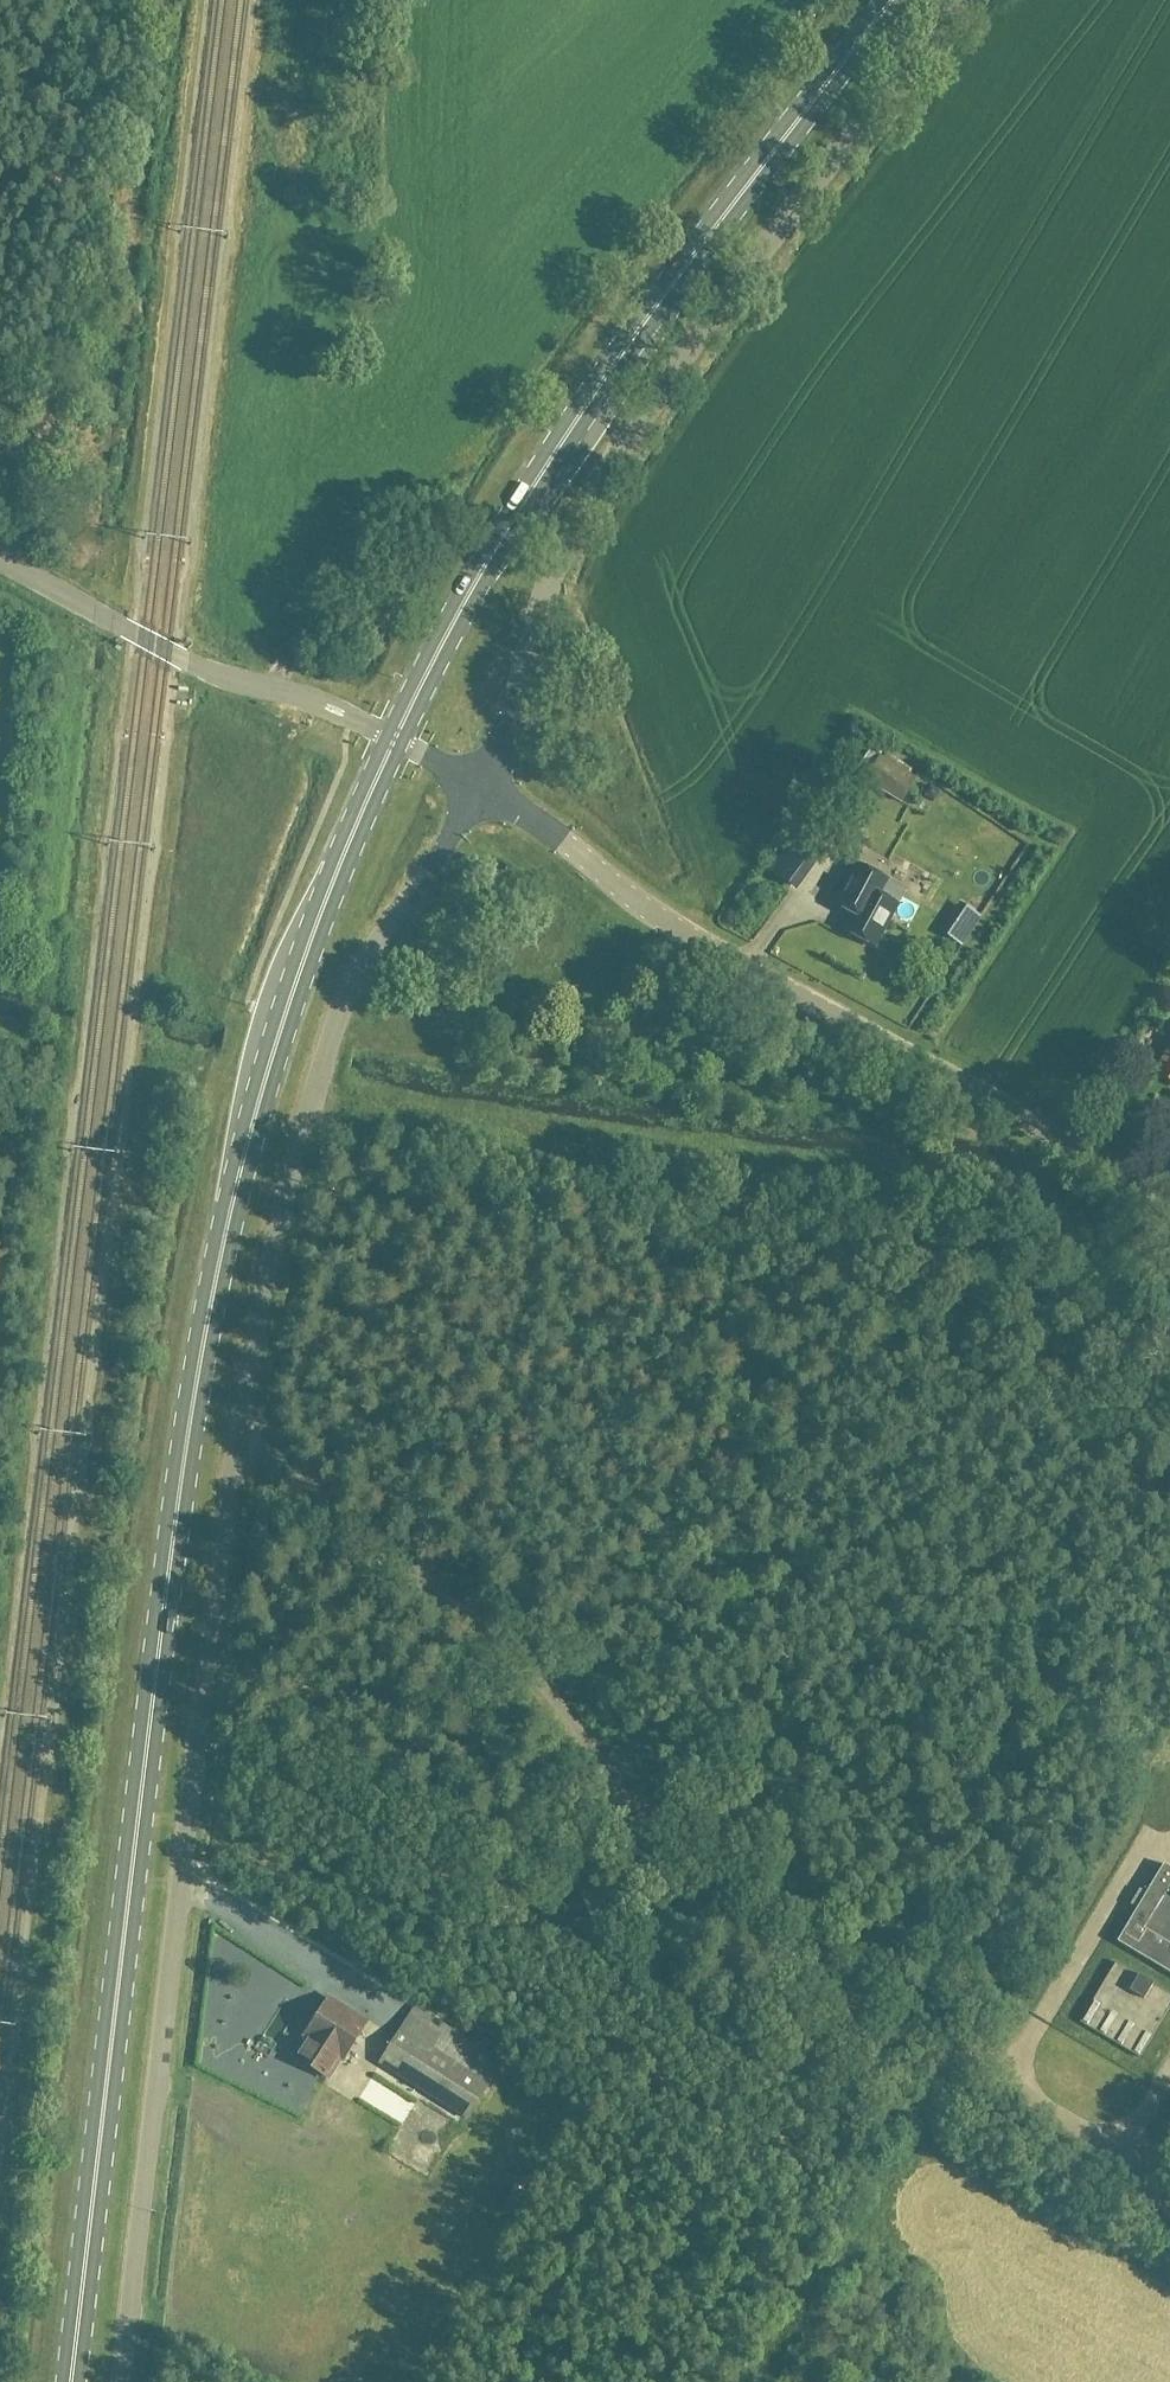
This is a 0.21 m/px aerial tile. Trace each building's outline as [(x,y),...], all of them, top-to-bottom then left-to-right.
[(916,792),(892,775),(869,807),(892,824),(916,792)] [(874,948),(896,906),(905,891),(858,866),(836,905),(854,915),(845,932),(874,948)] [(1166,1039),(1169,1041),(1151,1075),(1169,1085),(1169,1031),(1166,1039)] [(1160,1866),(1114,1943),(1169,1977),(1169,1872),(1160,1866)] [(1160,2020),(1169,2002),(1169,1998),(1149,1986),(1150,1985),(1135,1976),(1135,1977),(1112,1964),(1077,2023),(1136,2059),(1160,2020)] [(341,2059),(343,2061),(367,2023),(329,2000),(306,2036),(308,2038),(296,2058),(328,2079),(341,2059)] [(466,2120),(488,2085),(402,2030),(380,2065),(466,2120)]
